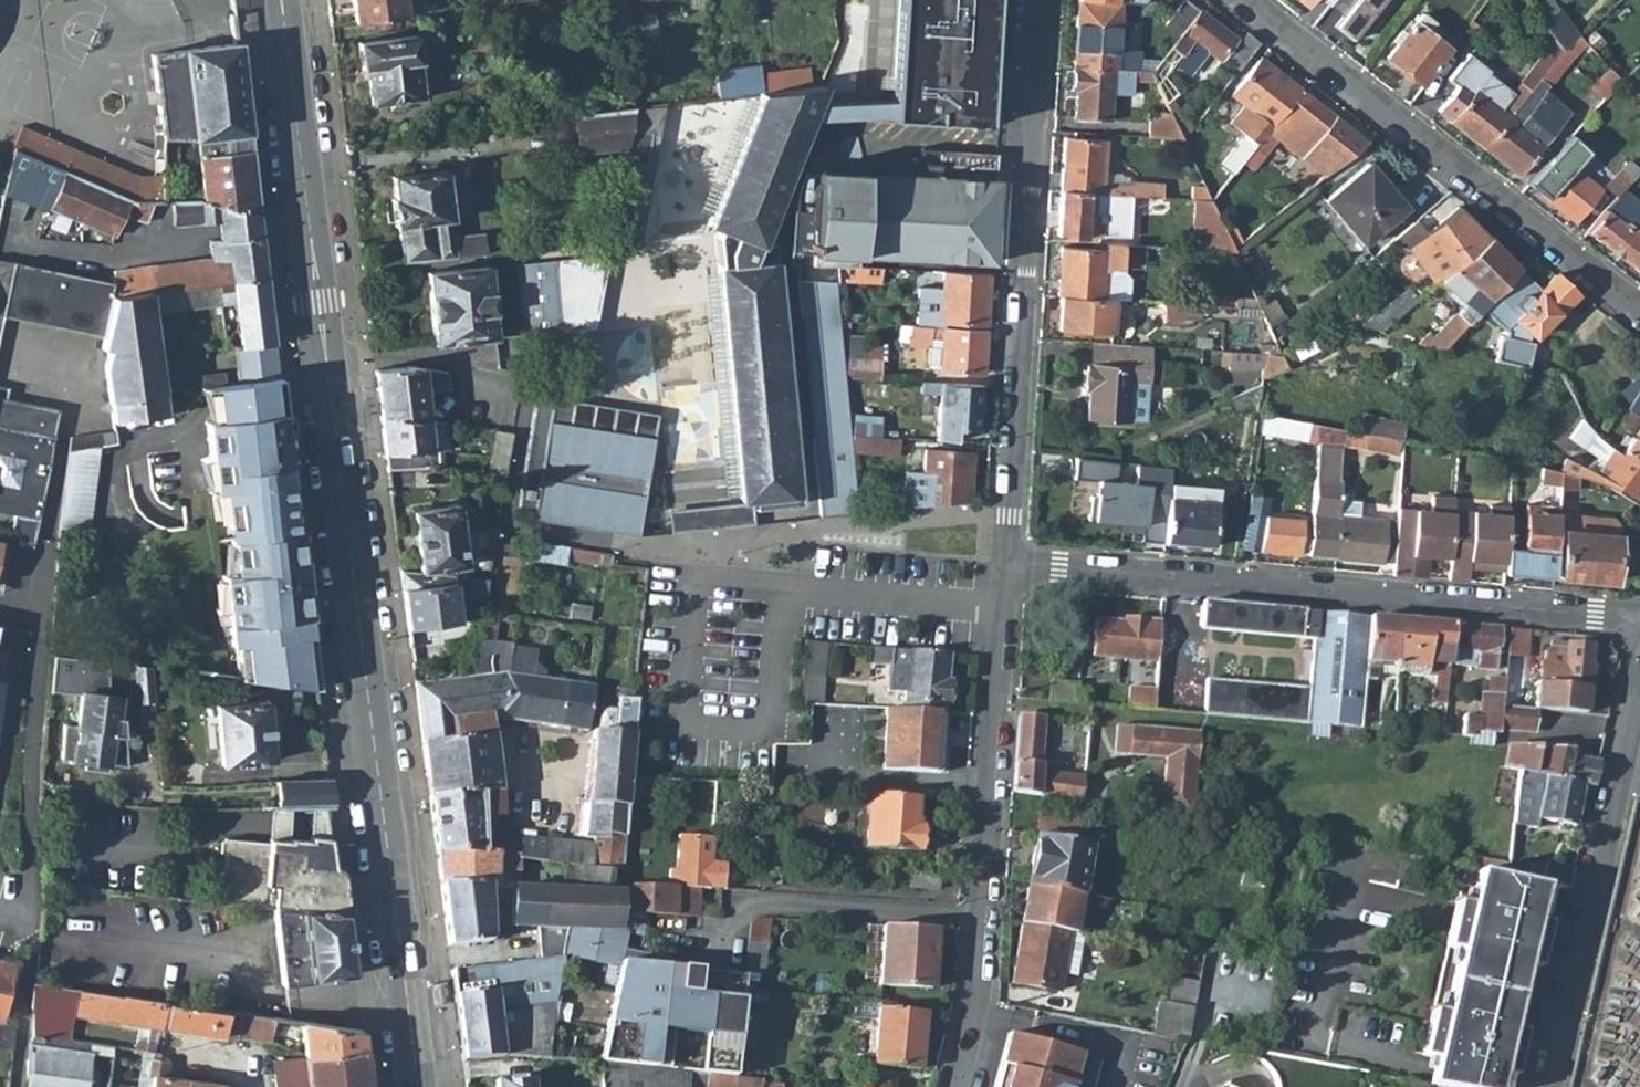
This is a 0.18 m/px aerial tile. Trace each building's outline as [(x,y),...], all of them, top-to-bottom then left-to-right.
[(150,27),(234,16),(232,0),(147,0),(150,27)] [(354,20),(420,12),(419,0),(351,0),(354,20)] [(892,108),(891,122),(890,128),(973,133),(973,138),(979,138),(980,133),(996,134),(999,78),(999,68),(1004,0),(898,0),(892,108)] [(1137,50),(1116,50),(1117,1),(1095,0),(1075,0),(1072,66),(1136,70),(1137,50)] [(1197,11),(1183,0),(1164,26),(1177,36),(1197,11)] [(1353,0),(1332,0),(1327,5),(1341,16),(1353,0)] [(1341,16),(1333,25),(1351,39),(1383,0),(1353,0),(1341,16)] [(1549,0),(1545,0),(1529,11),(1551,41),(1559,51),(1576,35),(1577,35),(1549,0)] [(1218,60),(1234,38),(1198,10),(1197,11),(1177,36),(1148,71),(1169,114),(1174,108),(1170,100),(1173,96),(1162,77),(1173,63),(1187,73),(1206,51),(1218,60)] [(1412,22),(1442,45),(1446,40),(1428,27),(1431,23),(1419,14),(1412,22)] [(1446,48),(1442,45),(1412,22),(1386,57),(1419,83),(1446,48)] [(1246,33),(1224,61),(1236,71),(1259,43),(1246,33)] [(419,61),(415,34),(357,41),(360,69),(365,69),(370,104),(421,98),(416,61),(419,61)] [(1483,148),(1518,176),(1553,129),(1529,109),(1570,56),(1586,45),(1576,35),(1559,51),(1483,148)] [(1447,121),(1483,148),(1559,51),(1551,41),(1511,92),(1488,73),(1490,70),(1468,53),(1448,78),(1457,86),(1438,110),(1449,119),(1447,121)] [(248,133),(237,43),(152,56),(164,140),(178,139),(196,137),(248,133)] [(1240,164),(1300,89),(1260,58),(1231,95),(1244,106),(1230,125),(1242,136),(1220,163),(1233,173),(1240,164)] [(718,98),(760,92),(762,92),(760,76),(759,66),(715,71),(718,98)] [(1150,89),(1147,135),(1180,137),(1169,114),(1148,71),(1136,70),(1072,66),(1070,91),(1076,91),(1073,119),(1109,120),(1111,94),(1129,95),(1130,81),(1140,82),(1150,89)] [(1608,68),(1589,86),(1601,98),(1619,81),(1608,68)] [(762,92),(763,92),(812,86),(810,71),(760,76),(762,92)] [(1639,102),(1639,85),(1628,73),(1619,81),(1639,102)] [(741,496),(786,491),(763,262),(776,261),(775,241),(764,241),(767,235),(764,233),(810,115),(815,102),(822,85),(812,86),(763,92),(762,92),(760,92),(709,224),(716,226),(729,232),(732,263),(719,264),(741,496)] [(1367,142),(1300,89),(1240,164),(1251,172),(1276,140),(1323,177),(1367,142)] [(810,115),(891,122),(892,108),(815,102),(810,115)] [(632,109),(629,127),(657,132),(662,105),(632,109)] [(572,116),(577,154),(625,149),(629,127),(632,109),(572,116)] [(22,127),(10,151),(133,202),(168,205),(167,193),(166,173),(137,176),(22,127)] [(625,149),(611,227),(639,232),(657,132),(629,127),(625,149)] [(196,137),(203,188),(167,193),(168,205),(259,215),(248,133),(196,137)] [(1570,133),(1529,181),(1540,191),(1538,192),(1574,221),(1602,189),(1574,165),(1588,149),(1570,133)] [(1106,139),(1064,136),(1060,191),(1162,197),(1163,184),(1128,182),(1128,185),(1103,183),(1106,139)] [(178,139),(164,140),(165,163),(179,162),(178,139)] [(787,247),(790,248),(788,262),(793,263),(792,277),(835,280),(833,264),(853,266),(854,253),(989,261),(995,155),(937,150),(935,177),(798,168),(790,188),(787,247)] [(2,191),(47,209),(49,206),(114,234),(123,215),(146,219),(150,208),(171,210),(173,223),(217,220),(220,239),(209,239),(211,257),(192,260),(115,269),(114,281),(110,300),(149,294),(217,285),(233,283),(267,278),(265,261),(259,215),(168,205),(133,202),(10,151),(2,191)] [(1630,160),(1606,185),(1617,195),(1639,171),(1639,170),(1630,160)] [(1404,207),(1368,165),(1325,199),(1360,244),(1404,207)] [(398,226),(402,262),(483,253),(480,234),(452,237),(444,171),(391,176),(394,198),(392,198),(395,226),(398,226)] [(1204,187),(1191,187),(1191,198),(1196,199),(1210,200),(1204,187)] [(1161,208),(1162,197),(1060,191),(1058,234),(1101,237),(1104,206),(1131,208),(1131,206),(1161,208)] [(1234,248),(1222,224),(1211,201),(1210,200),(1196,199),(1192,249),(1235,252),(1234,248)] [(1613,217),(1603,209),(1586,230),(1639,271),(1639,217),(1624,205),(1613,217)] [(1407,254),(1410,249),(1435,285),(1440,281),(1490,239),(1457,206),(1428,232),(1416,219),(1394,239),(1407,254)] [(716,226),(719,264),(732,263),(729,232),(716,226)] [(639,232),(611,227),(608,243),(636,248),(639,232)] [(209,239),(189,241),(192,260),(211,257),(209,239)] [(1443,349),(1478,311),(1517,267),(1490,239),(1440,281),(1464,304),(1438,331),(1440,334),(1433,340),(1428,346),(1443,349)] [(1103,243),(1102,250),(1061,246),(1057,296),(1059,296),(1101,299),(1103,269),(1122,271),(1121,268),(1143,269),(1145,246),(1103,243)] [(514,264),(521,337),(595,330),(608,256),(514,264)] [(4,317),(16,260),(0,257),(0,335),(4,317)] [(4,317),(102,335),(101,346),(106,347),(103,364),(111,422),(166,414),(165,409),(185,405),(184,390),(212,387),(225,385),(223,370),(186,375),(187,384),(161,390),(149,294),(110,300),(114,281),(16,260),(4,317)] [(800,490),(776,261),(763,262),(786,491),(800,490)] [(835,286),(843,286),(843,280),(880,282),(881,268),(853,266),(833,264),(835,280),(835,286)] [(495,339),(487,267),(426,273),(433,345),(495,339)] [(1573,295),(1554,275),(1539,289),(1517,267),(1478,311),(1500,330),(1499,334),(1493,333),(1487,360),(1519,367),(1525,340),(1521,339),(1523,328),(1532,336),(1573,295)] [(1113,301),(1119,301),(1122,271),(1103,269),(1101,299),(1113,301)] [(931,319),(940,320),(943,272),(934,271),(931,319)] [(943,272),(940,320),(940,321),(985,324),(988,274),(943,272)] [(241,345),(275,340),(267,278),(233,283),(241,345)] [(835,288),(811,289),(819,378),(844,375),(839,322),(835,288)] [(1417,301),(1408,290),(1362,327),(1380,332),(1417,301)] [(1059,296),(1057,331),(1111,333),(1113,301),(1101,299),(1059,296)] [(1259,307),(1267,323),(1283,315),(1276,299),(1259,307)] [(1164,304),(1163,322),(1190,324),(1191,305),(1164,304)] [(844,375),(845,377),(884,379),(884,349),(870,345),(869,341),(853,337),(853,323),(839,322),(844,375)] [(930,347),(931,337),(943,339),(941,366),(941,369),(982,372),(984,330),(910,326),(908,345),(930,347)] [(1433,340),(1427,335),(1417,344),(1428,346),(1433,340)] [(943,339),(931,337),(930,347),(928,365),(941,366),(943,339)] [(236,354),(276,348),(275,340),(241,345),(235,346),(236,354)] [(1127,420),(1130,383),(1145,385),(1147,385),(1150,347),(1092,343),(1091,366),(1087,365),(1086,390),(1089,390),(1087,418),(1127,420)] [(239,383),(280,379),(276,348),(236,354),(239,383)] [(1228,352),(1227,369),(1262,371),(1261,379),(1264,378),(1287,368),(1281,355),(1228,352)] [(411,366),(375,370),(381,416),(427,418),(428,419),(440,420),(445,421),(447,411),(427,407),(425,391),(448,388),(446,372),(411,366)] [(283,404),(280,379),(239,383),(225,385),(212,387),(214,406),(283,404)] [(937,407),(955,408),(954,424),(954,431),(979,433),(982,385),(920,382),(920,392),(938,393),(937,407)] [(1127,420),(1143,421),(1145,385),(1130,383),(1127,420)] [(1260,386),(1230,399),(1235,410),(1257,402),(1260,386)] [(857,496),(852,452),(851,435),(847,397),(846,387),(821,389),(830,498),(857,496)] [(1630,407),(1639,413),(1639,390),(1630,407)] [(532,520),(637,537),(653,437),(549,421),(553,398),(536,395),(518,509),(534,512),(532,520)] [(851,435),(886,437),(899,438),(899,422),(875,421),(875,417),(862,416),(861,397),(847,397),(851,435)] [(553,398),(549,421),(653,437),(657,414),(553,398)] [(44,498),(53,441),(58,416),(0,401),(0,489),(44,498)] [(242,679),(319,688),(313,635),(305,636),(303,617),(310,616),(306,583),(302,584),(300,568),(304,568),(299,532),(295,533),(288,483),(284,483),(282,468),(291,467),(283,404),(214,406),(203,407),(211,477),(207,477),(209,493),(218,492),(225,526),(234,524),(237,538),(231,539),(236,574),(223,576),(233,646),(238,645),(242,679)] [(954,424),(955,408),(937,407),(936,423),(954,424)] [(1259,433),(1305,441),(1308,424),(1262,415),(1259,433)] [(1380,417),(1361,415),(1358,433),(1377,436),(1380,417)] [(432,450),(427,418),(381,416),(385,454),(432,450)] [(427,418),(432,450),(437,449),(443,449),(448,449),(445,421),(440,420),(428,419),(427,418)] [(1333,557),(1337,515),(1339,498),(1339,491),(1343,444),(1345,430),(1308,424),(1305,441),(1316,443),(1307,555),(1333,557)] [(1605,483),(1635,503),(1639,495),(1639,429),(1635,437),(1632,436),(1622,453),(1598,439),(1585,424),(1572,441),(1602,463),(1595,474),(1586,466),(1577,475),(1578,475),(1605,483)] [(114,445),(112,429),(71,435),(68,451),(97,447),(114,445)] [(494,430),(490,455),(508,458),(512,433),(494,430)] [(1398,440),(1377,436),(1358,433),(1345,430),(1343,444),(1396,454),(1398,440)] [(852,452),(885,454),(886,437),(851,435),(852,452)] [(87,532),(97,447),(68,451),(59,515),(57,528),(87,532)] [(387,471),(435,466),(440,466),(437,449),(432,450),(385,454),(387,471)] [(972,453),(926,451),(924,471),(923,492),(905,491),(904,507),(969,501),(972,453)] [(487,473),(505,476),(508,458),(490,455),(487,473)] [(1141,541),(1165,543),(1169,482),(1170,467),(1119,462),(1111,462),(1108,488),(1144,490),(1141,541)] [(1543,467),(1542,481),(1560,483),(1561,471),(1543,467)] [(924,471),(906,472),(905,491),(923,492),(924,471)] [(1577,475),(1561,471),(1560,483),(1559,486),(1577,488),(1578,475),(1577,475)] [(1169,482),(1165,543),(1212,547),(1218,488),(1169,482)] [(39,524),(44,498),(0,489),(0,515),(39,524)] [(859,512),(857,496),(830,498),(821,498),(822,515),(859,512)] [(1339,498),(1337,515),(1358,516),(1359,500),(1345,499),(1339,498)] [(1259,551),(1267,502),(1249,500),(1242,548),(1259,551)] [(1426,556),(1451,558),(1455,513),(1455,512),(1420,508),(1421,503),(1397,500),(1391,574),(1418,576),(1420,555),(1426,556)] [(1558,505),(1525,503),(1521,549),(1519,549),(1518,572),(1552,575),(1556,528),(1558,513),(1558,505)] [(466,566),(457,504),(413,510),(421,571),(466,566)] [(1470,567),(1503,571),(1505,547),(1508,508),(1488,506),(1487,515),(1455,512),(1455,513),(1451,558),(1449,579),(1469,581),(1470,567)] [(1639,506),(1630,522),(1639,529),(1639,506)] [(1563,529),(1559,575),(1612,580),(1617,524),(1610,517),(1558,513),(1556,528),(1563,529)] [(1333,557),(1382,561),(1385,519),(1358,516),(1337,515),(1333,557)] [(530,541),(529,551),(558,557),(561,554),(562,546),(530,541)] [(598,564),(600,551),(562,546),(561,554),(559,560),(596,566),(598,564)] [(1505,547),(1503,571),(1518,572),(1519,549),(1505,547)] [(598,564),(610,565),(611,563),(612,553),(600,551),(598,564)] [(623,553),(612,552),(612,553),(611,563),(621,564),(623,553)] [(1426,556),(1420,555),(1418,576),(1425,577),(1426,556)] [(488,578),(400,570),(408,628),(458,621),(454,591),(486,594),(488,578)] [(1361,711),(1363,684),(1370,617),(1194,603),(1194,609),(1200,610),(1199,626),(1301,634),(1313,635),(1313,645),(1308,688),(1207,678),(1203,714),(1205,714),(1206,714),(1359,728),(1361,711)] [(483,612),(479,641),(492,643),(494,643),(499,614),(483,612)] [(313,635),(310,616),(303,617),(305,636),(313,635)] [(1159,621),(1122,617),(1122,621),(1094,619),(1092,656),(1131,659),(1126,707),(1152,709),(1159,621)] [(1370,617),(1363,684),(1369,684),(1370,679),(1374,679),(1376,662),(1386,663),(1388,642),(1396,643),(1398,619),(1397,619),(1370,617)] [(1449,654),(1451,624),(1398,619),(1396,643),(1395,664),(1395,665),(1395,666),(1426,669),(1426,662),(1448,663),(1449,654)] [(1449,654),(1454,655),(1455,649),(1478,651),(1476,668),(1494,669),(1498,628),(1451,624),(1449,654)] [(1516,656),(1524,657),(1527,630),(1509,629),(1504,678),(1501,704),(1511,705),(1516,656)] [(1301,634),(1301,644),(1313,645),(1313,635),(1301,634)] [(821,705),(825,642),(803,640),(798,704),(821,705)] [(1537,680),(1534,707),(1584,712),(1587,687),(1590,687),(1593,664),(1590,664),(1592,643),(1568,640),(1568,647),(1550,646),(1546,650),(1545,660),(1542,659),(1539,680),(1537,680)] [(420,646),(423,665),(474,661),(490,659),(492,643),(479,641),(420,646)] [(1396,643),(1388,642),(1386,663),(1395,664),(1396,643)] [(508,674),(512,645),(494,643),(492,643),(490,659),(490,663),(492,675),(508,674)] [(907,675),(905,702),(943,704),(949,705),(951,682),(947,681),(949,654),(872,646),(871,663),(886,665),(893,661),(895,661),(908,662),(907,675)] [(83,768),(108,771),(109,763),(127,766),(123,717),(120,717),(122,697),(111,696),(108,662),(55,656),(51,690),(80,694),(77,726),(63,724),(61,757),(84,761),(83,768)] [(474,661),(476,677),(416,685),(423,741),(462,738),(461,720),(492,716),(492,719),(501,719),(508,674),(492,675),(490,663),(490,659),(474,661)] [(895,661),(895,674),(907,675),(908,662),(895,661)] [(153,668),(136,666),(139,699),(155,697),(153,668)] [(587,732),(594,687),(508,674),(501,719),(587,732)] [(1504,678),(1489,677),(1488,694),(1481,693),(1478,717),(1463,715),(1461,738),(1470,739),(1471,731),(1498,734),(1499,728),(1501,704),(1504,678)] [(1048,699),(1076,702),(1077,683),(1049,681),(1048,699)] [(13,685),(0,682),(0,740),(13,685)] [(272,759),(268,701),(216,705),(221,763),(272,759)] [(501,836),(501,791),(492,719),(492,716),(461,720),(462,738),(423,741),(430,799),(477,794),(484,855),(495,856),(507,857),(565,865),(611,870),(623,872),(628,809),(629,796),(630,781),(630,778),(636,704),(619,702),(616,733),(593,732),(587,838),(594,838),(593,846),(501,836)] [(943,704),(905,702),(904,709),(943,711),(943,704)] [(1530,730),(1534,707),(1511,705),(1501,704),(1499,728),(1530,730)] [(886,708),(883,769),(938,772),(943,711),(904,709),(886,708)] [(1158,708),(1157,722),(1199,725),(1200,711),(1158,708)] [(1359,728),(1394,732),(1394,714),(1361,711),(1359,728)] [(1039,780),(1043,717),(1018,715),(1013,791),(1060,799),(1061,783),(1039,780)] [(1185,812),(1195,732),(1118,724),(1116,751),(1164,757),(1158,809),(1185,812)] [(1498,736),(1529,739),(1530,730),(1499,728),(1498,734),(1498,736)] [(1560,748),(1507,747),(1503,765),(1516,769),(1583,782),(1591,784),(1596,761),(1568,756),(1569,750),(1560,748)] [(1583,782),(1516,769),(1512,814),(1574,826),(1583,782)] [(335,807),(331,781),(331,780),(310,780),(279,781),(279,806),(294,806),(314,807),(328,807),(335,807)] [(647,797),(649,782),(630,781),(629,796),(647,797)] [(717,786),(715,819),(728,819),(729,800),(740,800),(740,795),(741,788),(717,786)] [(868,793),(864,848),(917,853),(920,828),(915,827),(918,796),(868,793)] [(477,794),(430,799),(437,849),(484,855),(477,794)] [(647,809),(647,797),(629,796),(628,809),(647,809)] [(271,841),(292,842),(292,840),(294,806),(279,806),(275,806),(271,841)] [(331,867),(336,868),(328,807),(314,807),(312,836),(328,840),(331,867)] [(628,809),(623,872),(623,873),(638,874),(639,854),(644,854),(647,809),(628,809)] [(1078,822),(1038,814),(1035,835),(1075,843),(1078,822)] [(1035,835),(1026,885),(1080,895),(1089,845),(1075,843),(1035,835)] [(274,903),(348,909),(343,870),(336,868),(331,867),(328,840),(312,836),(312,841),(292,840),(292,842),(271,841),(271,844),(227,841),(224,899),(274,903)] [(442,885),(485,888),(494,888),(496,888),(511,889),(516,889),(517,880),(506,879),(494,878),(495,856),(484,855),(437,849),(442,885)] [(1507,861),(1468,853),(1467,866),(1476,868),(1505,875),(1506,866),(1507,861)] [(495,856),(494,878),(506,879),(507,857),(495,856)] [(1542,865),(1531,862),(1528,879),(1542,882),(1567,888),(1572,867),(1544,860),(1542,865)] [(611,870),(565,865),(563,891),(610,892),(611,870)] [(1505,875),(1476,868),(1469,900),(1456,897),(1447,945),(1460,948),(1528,961),(1539,963),(1549,914),(1536,911),(1542,882),(1528,879),(1512,876),(1505,875)] [(625,882),(631,887),(649,888),(649,875),(638,874),(623,873),(625,882)] [(904,873),(902,888),(937,891),(938,875),(912,873),(904,873)] [(485,888),(442,885),(450,945),(491,941),(485,888)] [(1020,923),(1021,923),(1068,932),(1081,934),(1088,896),(1080,895),(1026,885),(1020,923)] [(627,915),(716,917),(717,907),(696,905),(697,889),(649,888),(631,887),(626,914),(627,915)] [(568,924),(562,959),(617,964),(620,951),(626,920),(618,920),(624,893),(610,892),(563,891),(516,889),(511,889),(510,925),(568,924)] [(284,981),(356,974),(348,909),(274,903),(284,981)] [(744,974),(765,976),(769,919),(749,918),(744,974)] [(1057,991),(1066,941),(1068,932),(1021,923),(1010,983),(1057,991)] [(882,926),(878,986),(931,988),(935,928),(882,926)] [(1071,993),(1080,944),(1066,941),(1057,991),(1071,993)] [(1460,948),(1447,945),(1436,1008),(1447,1010),(1460,948)] [(1528,961),(1460,948),(1447,1010),(1516,1025),(1528,961)] [(617,964),(598,1063),(671,1070),(675,1034),(706,1037),(703,1073),(707,1073),(734,1076),(740,1017),(741,1001),(743,989),(744,975),(713,972),(664,968),(665,960),(620,951),(617,964)] [(12,961),(0,959),(0,1018),(3,1018),(12,961)] [(453,971),(465,1060),(507,1054),(546,1058),(562,959),(495,966),(456,970),(453,971)] [(1527,1027),(1539,963),(1528,961),(1516,1025),(1527,1027)] [(30,1013),(28,1031),(28,1032),(46,1034),(52,983),(32,980),(30,1013)] [(442,999),(440,981),(436,982),(431,982),(433,1001),(442,999)] [(52,983),(46,1034),(73,1039),(77,1015),(82,988),(52,983)] [(1194,986),(1175,984),(1171,1005),(1190,1008),(1194,986)] [(162,1052),(166,1026),(169,1001),(82,988),(77,1015),(140,1024),(136,1048),(162,1052)] [(765,1004),(767,992),(743,989),(741,1001),(765,1004)] [(166,1026),(230,1035),(232,1011),(169,1001),(166,1026)] [(1184,1040),(1190,1008),(1171,1005),(1157,1002),(1150,1034),(1184,1040)] [(925,1012),(878,1007),(875,1042),(873,1057),(872,1063),(920,1067),(925,1012)] [(1447,1010),(1436,1008),(1426,1057),(1437,1060),(1505,1073),(1516,1075),(1527,1027),(1516,1025),(1447,1010)] [(236,1035),(272,1039),(275,1017),(232,1011),(230,1035),(236,1035)] [(747,1077),(752,1018),(740,1017),(734,1076),(747,1077)] [(13,1048),(14,1022),(14,1020),(3,1018),(0,1018),(0,1047),(13,1048)] [(306,1053),(366,1051),(363,1031),(303,1022),(306,1053)] [(26,1082),(54,1086),(107,1086),(112,1053),(108,1051),(109,1044),(73,1039),(46,1034),(28,1032),(28,1045),(26,1080),(26,1082)] [(1008,1033),(1004,1050),(1009,1052),(1014,1034),(1008,1033)] [(1077,1052),(1014,1034),(1009,1052),(1004,1050),(994,1086),(1068,1086),(1077,1052)] [(366,1051),(306,1053),(274,1058),(277,1086),(305,1086),(303,1076),(309,1076),(310,1086),(370,1086),(366,1051)] [(225,1083),(166,1075),(168,1062),(161,1061),(149,1058),(147,1075),(152,1076),(150,1086),(224,1086),(225,1083)] [(1437,1060),(1433,1083),(1451,1086),(1503,1086),(1505,1073),(1437,1060)] [(707,1073),(703,1073),(671,1070),(598,1063),(599,1086),(705,1086),(707,1073)] [(762,1081),(761,1079),(747,1077),(734,1076),(707,1073),(705,1086),(761,1086),(762,1081)] [(494,1077),(495,1086),(530,1086),(528,1076),(494,1077)]
